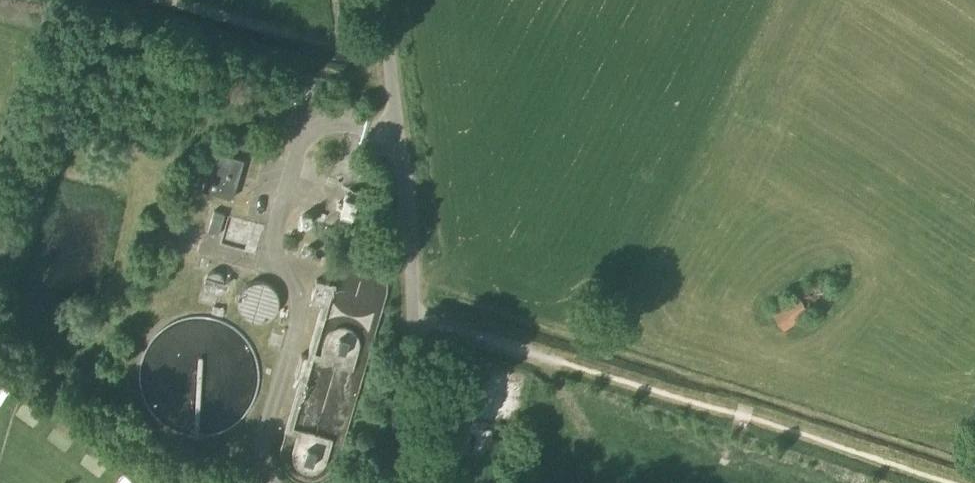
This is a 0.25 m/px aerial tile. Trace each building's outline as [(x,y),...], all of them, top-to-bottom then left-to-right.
[(346,96),(344,102),(344,103),(354,106),(356,99),(346,96)] [(232,198),(243,160),(214,151),(202,190),(232,198)] [(350,220),(358,195),(346,192),(344,200),(339,217),(350,220)] [(219,235),(225,214),(214,210),(208,231),(219,235)] [(387,281),(385,276),(383,272),(380,268),(377,265),(373,262),(368,260),(364,258),(359,258),(354,258),(349,259),(345,261),(340,263),(337,267),(334,270),(331,275),(329,279),(328,283),(316,280),(310,302),(322,305),(307,356),(301,354),(295,375),(301,377),(281,446),(280,451),(280,456),(281,461),(282,466),(285,470),(288,474),(292,478),(296,481),(301,482),(304,482),(315,482),(316,482),(321,481),(326,479),(330,475),(333,472),(336,467),(338,462),(386,296),(387,291),(387,286),(387,281)] [(258,322),(285,305),(265,273),(238,289),(258,322)] [(832,286),(825,276),(816,282),(816,281),(770,313),(782,331),(829,299),(823,291),(832,286)] [(152,339),(149,344),(148,345),(147,346),(144,353),(141,360),(140,368),(139,376),(140,383),(141,391),(143,398),(147,406),(151,412),(156,418),(162,423),(168,428),(175,431),(183,434),(190,435),(198,436),(206,436),(214,434),(221,432),(228,428),(235,424),(241,419),(246,413),(250,407),(254,400),(257,393),(258,385),(259,377),(258,369),(257,362),(255,354),(251,347),(247,340),(242,334),(236,329),(230,325),(223,321),(215,319),(208,317),(200,316),(192,317),(184,318),(181,319),(176,321),(173,323),(170,324),(168,325),(165,327),(156,334),(152,339)] [(20,384),(4,371),(0,375),(0,404),(3,406),(20,384)]
